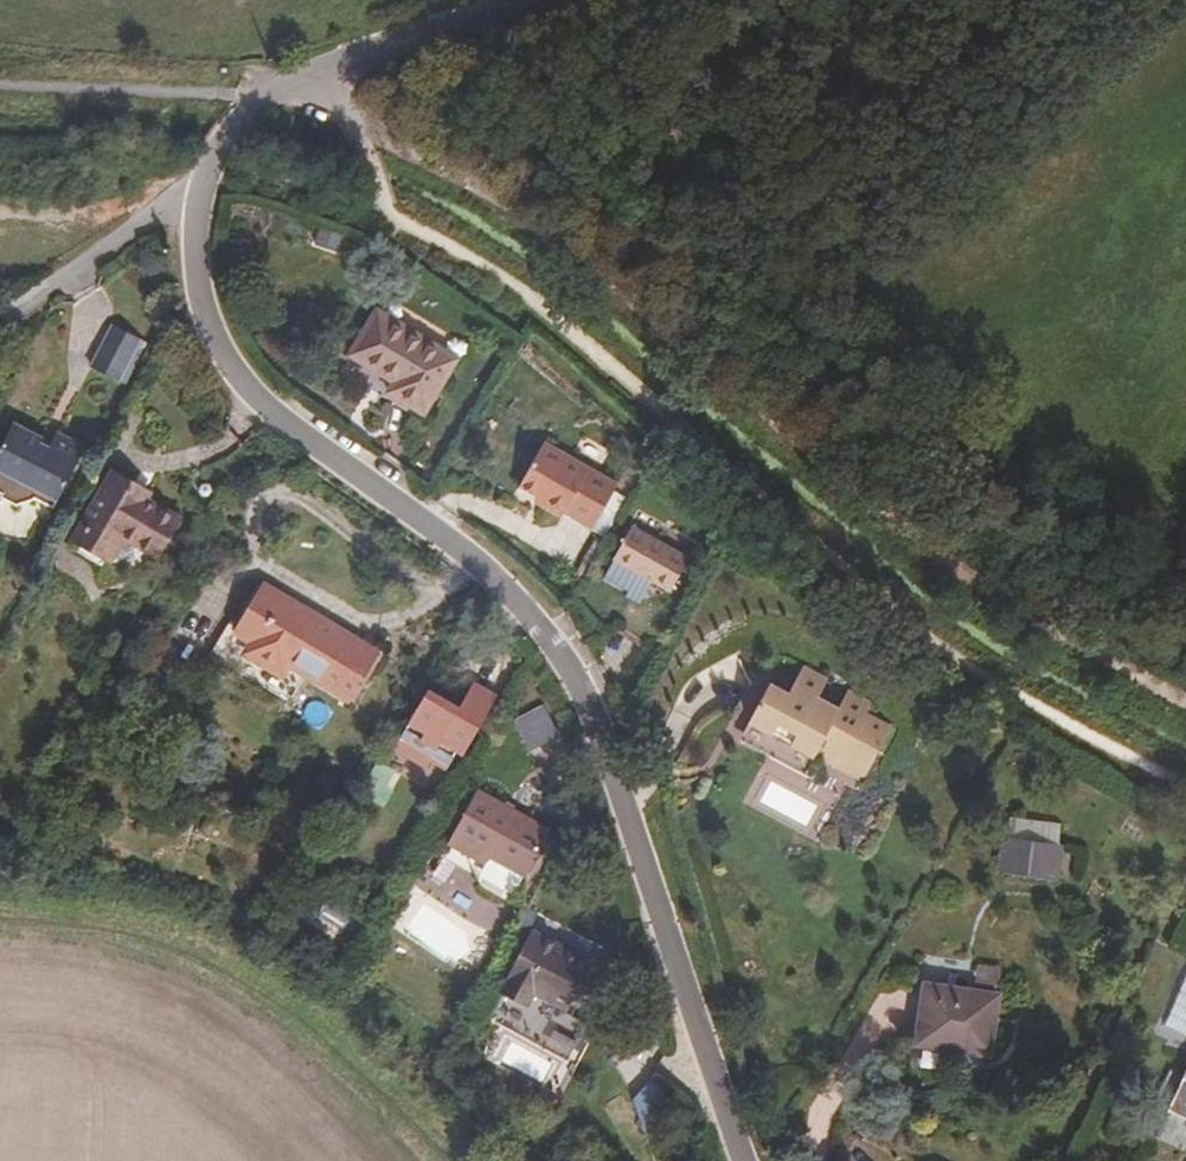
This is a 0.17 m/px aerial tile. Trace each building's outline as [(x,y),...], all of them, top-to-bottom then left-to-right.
[(456,359),(377,311),(350,355),(395,382),(389,392),(423,413),(456,359)] [(112,325),(91,366),(119,382),(141,340),(112,325)] [(43,439),(13,423),(0,449),(0,499),(1,497),(16,505),(33,500),(38,490),(57,500),(84,447),(56,433),(51,443),(49,448),(40,443),(43,439)] [(51,443),(43,439),(40,443),(49,448),(51,443)] [(519,486),(544,501),(541,505),(561,517),(564,512),(592,528),(617,484),(544,443),(519,486)] [(646,470),(651,473),(657,464),(652,461),(646,470)] [(657,464),(651,473),(660,479),(666,470),(657,464)] [(140,501),(144,494),(115,477),(80,539),(109,556),(123,531),(157,550),(174,521),(140,501)] [(38,490),(33,500),(52,510),(57,500),(38,490)] [(720,528),(725,520),(714,510),(708,517),(720,528)] [(671,591),(688,560),(631,528),(604,578),(628,592),(625,597),(640,605),(652,581),(671,591)] [(227,626),(210,654),(289,702),(307,674),(350,700),(378,654),(262,584),(234,630),(227,626)] [(870,708),(801,675),(787,703),(765,693),(743,741),(810,771),(818,753),(830,756),(825,763),(865,781),(888,730),(866,717),(870,708)] [(424,697),(395,748),(427,766),(431,759),(447,768),(458,750),(464,754),(496,697),(473,684),(455,715),(424,697)] [(488,855),(524,875),(549,830),(478,791),(446,850),(481,869),(488,855)] [(1007,841),(1004,866),(1053,873),(1057,847),(1007,841)] [(513,895),(524,875),(488,855),(481,869),(446,850),(442,857),(513,895)] [(1053,873),(1004,866),(1003,875),(1059,883),(1060,874),(1053,873)] [(592,963),(532,931),(507,978),(517,984),(510,998),(526,1006),(534,992),(567,1010),(592,963)] [(925,985),(916,1043),(989,1055),(998,996),(925,985)]
